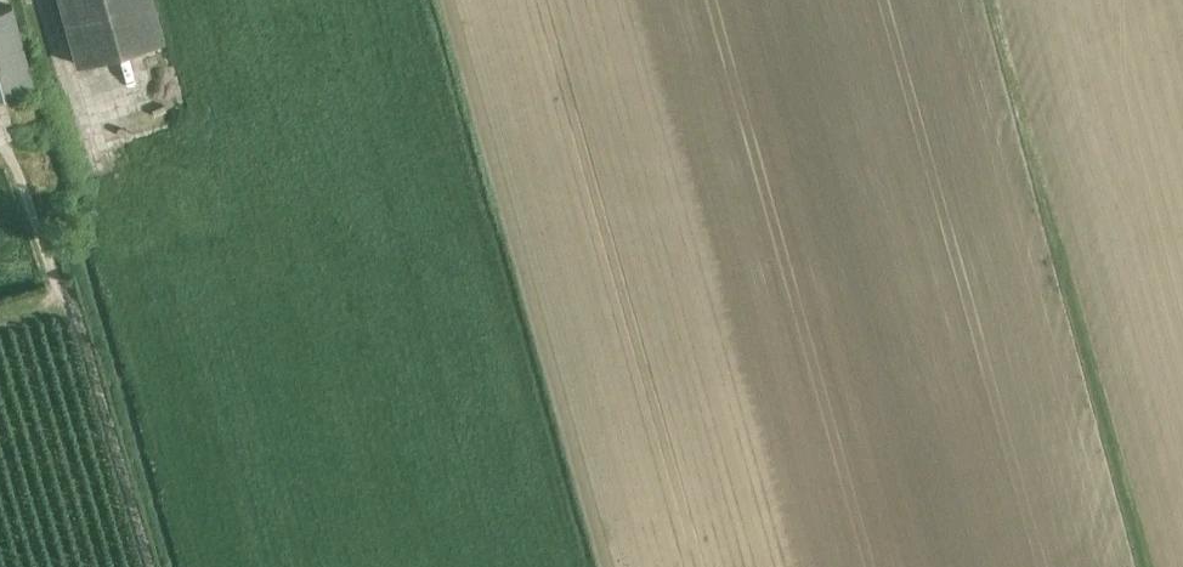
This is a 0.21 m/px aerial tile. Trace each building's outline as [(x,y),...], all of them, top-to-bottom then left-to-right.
[(77,64),(164,39),(153,0),(59,0),(77,64)] [(36,84),(13,4),(0,8),(0,93),(36,84)]
